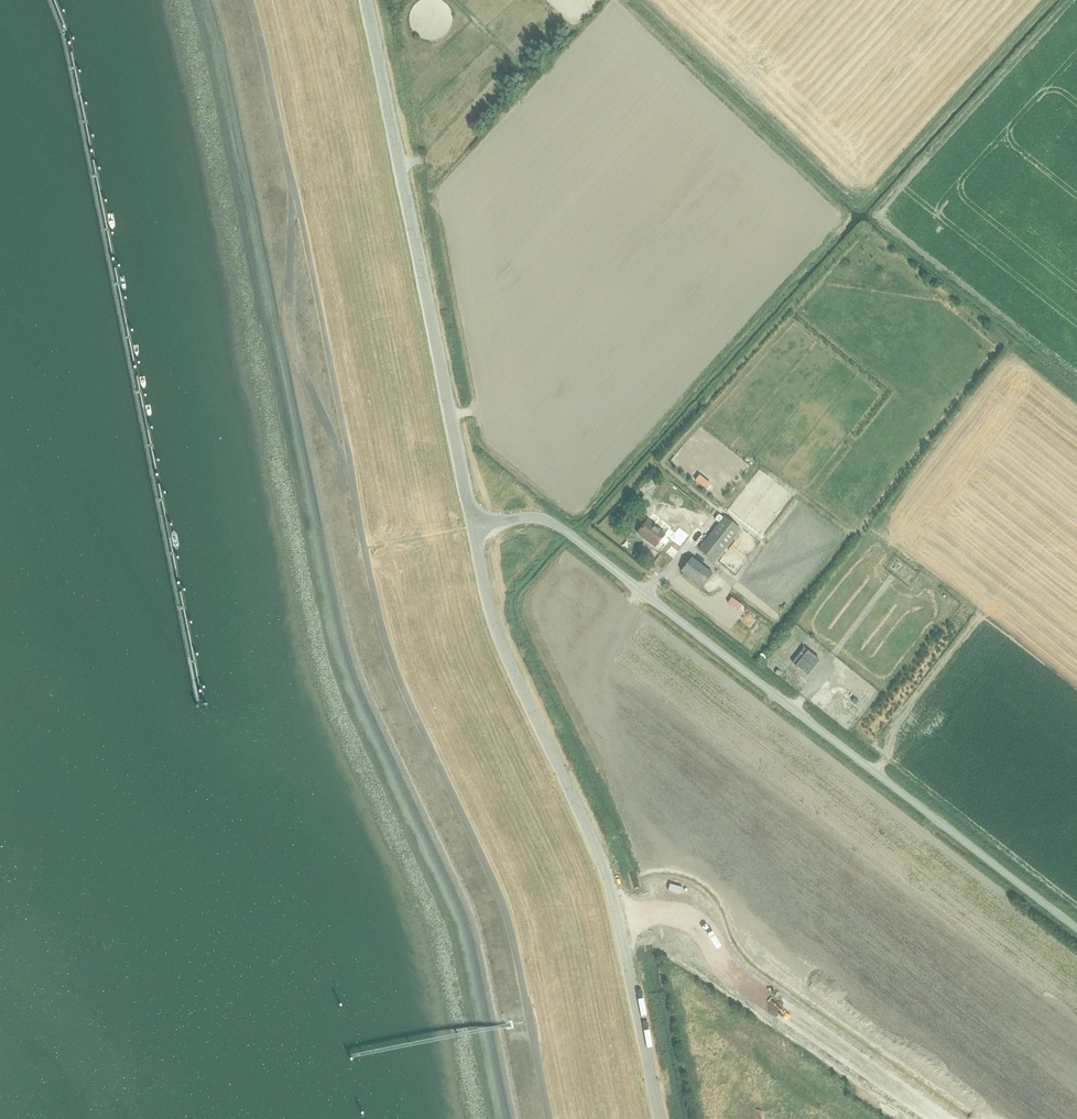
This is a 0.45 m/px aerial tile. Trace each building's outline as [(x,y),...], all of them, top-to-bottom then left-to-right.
[(708,505),(700,515),(704,518),(712,508),(708,505)] [(699,549),(715,562),(740,530),(724,517),(699,549)] [(648,521),(638,534),(655,547),(665,534),(648,521)] [(693,521),(682,534),(688,539),(699,526),(693,521)] [(681,572),(702,588),(713,574),(692,558),(681,572)] [(809,676),(821,661),(805,648),(793,663),(809,676)]
